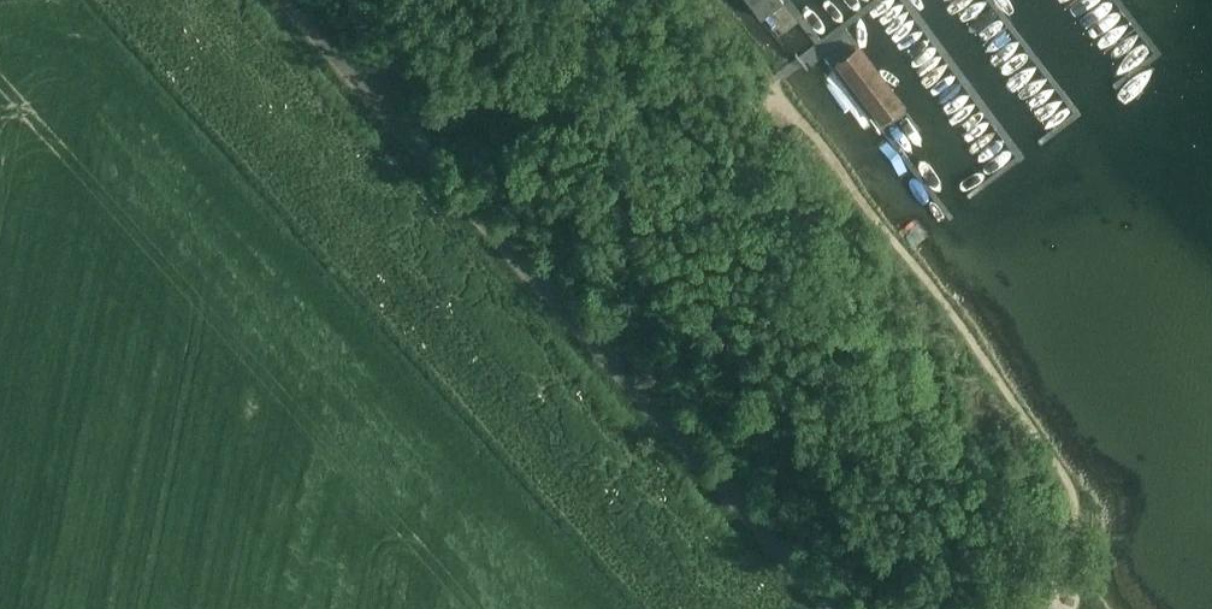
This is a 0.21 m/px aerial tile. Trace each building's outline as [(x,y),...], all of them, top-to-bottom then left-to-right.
[(761,18),(783,0),(747,0),(761,18)] [(855,49),(836,64),(880,121),(899,107),(855,49)]
